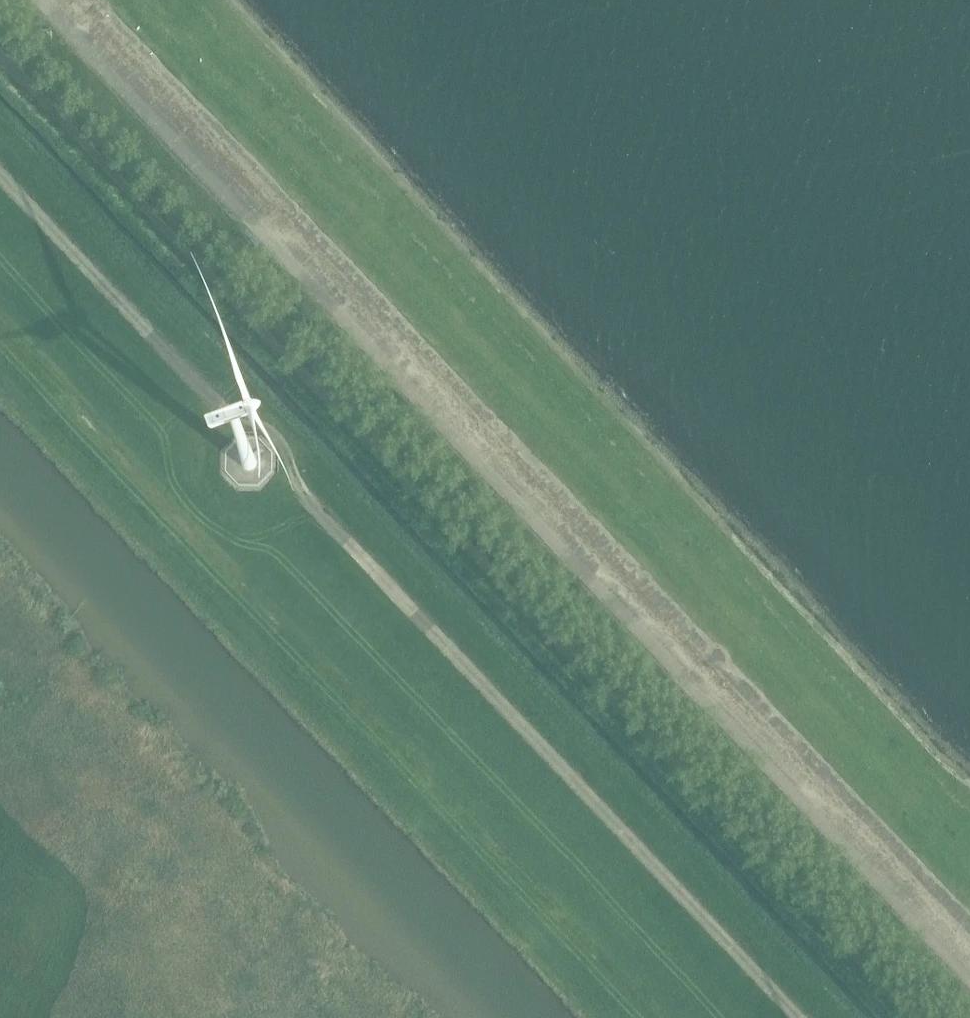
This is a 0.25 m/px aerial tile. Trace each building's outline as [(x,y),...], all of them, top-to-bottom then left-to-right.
[(238,454),(237,468),(253,474),(261,465),(253,452),(238,454)]
